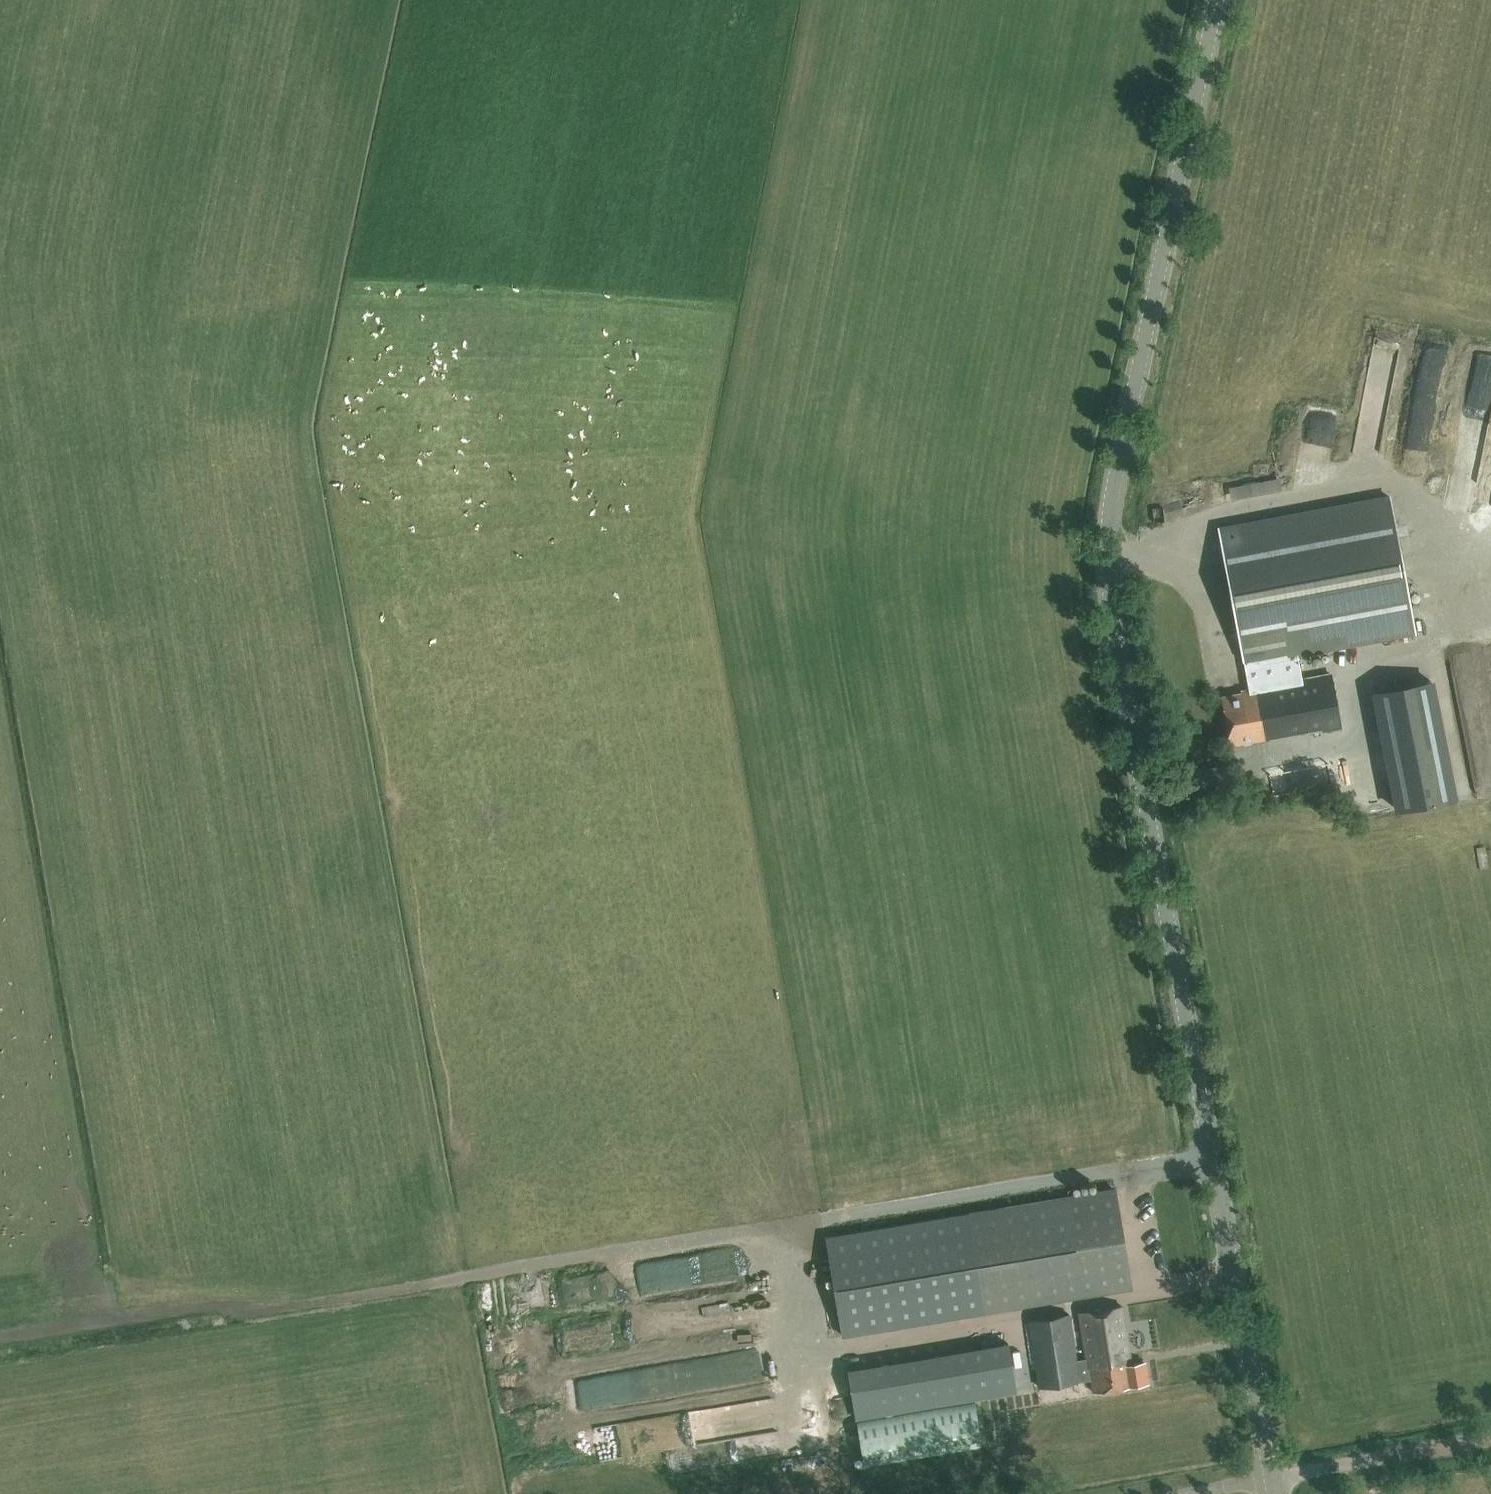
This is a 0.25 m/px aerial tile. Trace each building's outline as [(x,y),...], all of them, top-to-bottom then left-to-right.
[(1423,354),(1422,372),(1440,373),(1441,355),(1423,354)] [(1482,371),(1490,372),(1490,359),(1483,359),(1482,371)] [(1381,364),(1381,373),(1401,373),(1401,365),(1381,364)] [(1302,677),(1298,653),(1416,631),(1390,496),(1219,528),(1249,688),(1241,689),(1242,692),(1222,696),(1231,743),(1266,737),(1323,726),(1323,729),(1341,726),(1331,671),(1302,677)] [(1431,681),(1374,692),(1397,811),(1454,799),(1431,681)] [(1272,791),(1321,782),(1317,764),(1269,772),(1272,791)] [(842,1334),(1131,1287),(1115,1189),(826,1236),(842,1334)] [(1130,1364),(1122,1306),(1080,1312),(1087,1357),(1076,1359),(1071,1315),(1030,1320),(1039,1385),(1090,1378),(1092,1391),(1147,1381),(1144,1362),(1130,1364)] [(1007,1342),(848,1369),(856,1416),(975,1397),(1015,1389),(1007,1342)] [(982,1443),(975,1401),(856,1420),(863,1462),(982,1443)]
